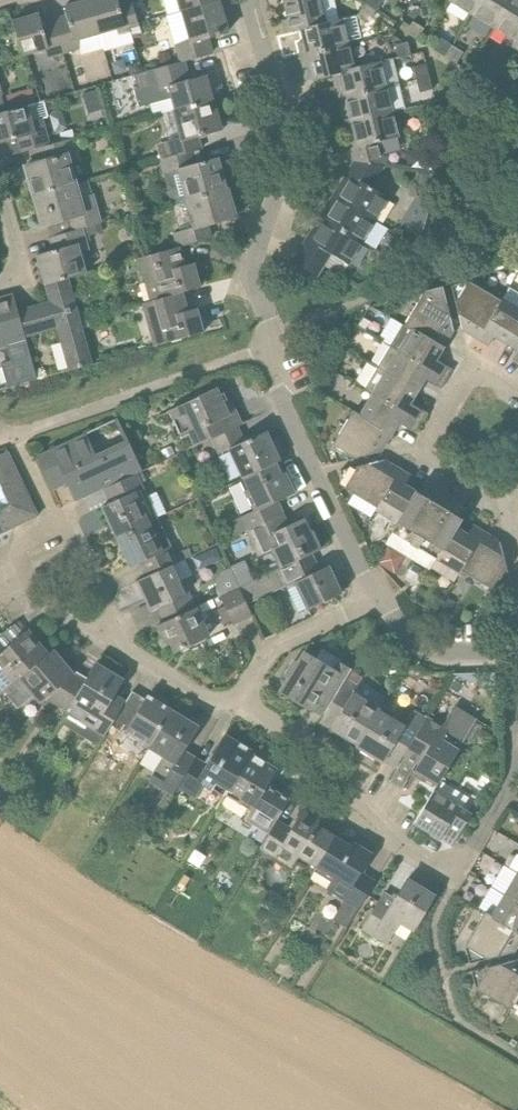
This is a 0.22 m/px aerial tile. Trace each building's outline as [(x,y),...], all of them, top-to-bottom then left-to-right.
[(78,42),(100,35),(90,0),(64,8),(67,17),(54,21),(64,55),(80,50),(78,42)] [(138,24),(131,0),(127,0),(118,2),(117,0),(91,0),(90,0),(100,35),(117,30),(120,39),(131,36),(129,27),(138,24)] [(219,4),(218,0),(176,0),(179,12),(181,12),(182,15),(219,4)] [(327,23),(321,0),(284,0),(288,19),(282,21),(286,34),(301,30),(327,23)] [(377,12),(384,1),(383,0),(368,0),(365,4),(377,12)] [(471,16),(481,0),(450,0),(448,2),(471,16)] [(493,30),(511,0),(481,0),(471,16),(493,30)] [(493,30),(514,42),(511,46),(517,50),(517,0),(511,0),(493,30)] [(179,62),(184,61),(212,53),(208,38),(228,33),(219,4),(182,15),(189,42),(175,46),(179,62)] [(358,16),(370,23),(377,12),(365,4),(358,16)] [(48,59),(64,55),(54,21),(42,24),(39,15),(13,22),(23,57),(45,51),(48,59)] [(301,56),(349,44),(343,19),(327,23),(301,30),(303,42),(298,43),(301,56)] [(406,34),(417,40),(424,29),(413,22),(406,34)] [(434,51),(447,59),(454,47),(441,39),(434,51)] [(398,59),(411,56),(408,43),(395,46),(398,59)] [(339,74),(355,68),(349,44),(301,56),(304,68),(310,67),(313,80),(339,74)] [(447,59),(456,64),(463,53),(454,47),(447,59)] [(339,99),(387,87),(387,86),(400,83),(394,59),(355,68),(339,74),(341,85),(336,87),(339,99)] [(175,110),(212,100),(205,76),(189,80),(184,61),(179,62),(151,70),(137,75),(141,89),(137,90),(142,107),(171,99),(175,110)] [(417,81),(430,78),(427,65),(413,68),(417,81)] [(420,93),(433,90),(430,78),(417,81),(420,93)] [(351,122),(393,112),(387,87),(339,99),(342,111),(348,110),(351,122)] [(169,157),(193,152),(200,150),(197,136),(220,130),(212,100),(175,110),(172,111),(180,139),(165,143),(169,157)] [(49,146),(42,119),(47,118),(43,101),(27,106),(5,112),(0,114),(0,144),(17,139),(21,154),(34,150),(49,146)] [(354,162),(386,166),(380,142),(399,138),(393,112),(351,122),(354,134),(348,136),(354,162)] [(33,197),(77,184),(72,164),(79,161),(73,139),(49,146),(34,150),(38,164),(25,167),(33,197)] [(184,199),(226,188),(217,158),(196,164),(193,152),(169,157),(159,160),(170,204),(184,199)] [(339,199),(376,222),(390,199),(373,188),(386,166),(354,162),(340,185),(345,188),(339,199)] [(73,232),(83,229),(102,223),(94,195),(81,198),(77,184),(33,197),(42,226),(69,219),(73,232)] [(177,248),(178,247),(211,239),(207,226),(236,218),(228,188),(226,188),(184,199),(192,229),(173,234),(177,248)] [(363,243),(376,222),(339,199),(332,210),(327,207),(320,217),(363,243)] [(324,266),(331,255),(348,265),(349,266),(363,243),(320,217),(314,228),(319,232),(312,242),(307,239),(300,250),(324,266)] [(44,285),(69,279),(87,274),(81,254),(90,251),(83,229),(73,232),(50,238),(54,251),(36,256),(44,285)] [(395,248),(406,255),(413,244),(402,237),(395,248)] [(150,302),(182,293),(200,288),(193,264),(184,266),(178,247),(177,248),(138,259),(150,302)] [(292,263),(296,265),(317,278),(324,266),(300,250),(292,263)] [(69,371),(93,365),(69,279),(44,285),(50,303),(17,312),(26,338),(58,329),(69,371)] [(462,330),(470,334),(479,320),(488,325),(501,301),(469,282),(451,286),(462,330)] [(443,349),(454,331),(442,288),(425,292),(404,326),(443,349)] [(153,347),(203,333),(196,309),(187,311),(182,293),(150,302),(142,304),(153,347)] [(37,380),(26,341),(26,338),(17,312),(13,295),(0,299),(0,306),(3,316),(0,317),(0,349),(7,347),(11,362),(1,365),(7,388),(37,380)] [(506,344),(517,324),(517,307),(503,297),(501,301),(488,325),(479,320),(470,334),(489,346),(494,337),(506,344)] [(443,349),(404,326),(392,320),(385,332),(388,333),(383,342),(388,345),(399,351),(447,380),(453,370),(437,360),(443,349)] [(506,344),(517,351),(517,324),(506,344)] [(441,389),(447,380),(399,351),(388,345),(376,367),(386,373),(418,392),(425,380),(441,389)] [(372,395),(421,424),(427,414),(411,404),(418,392),(386,373),(376,367),(364,390),(372,395)] [(314,384),(309,389),(315,394),(317,396),(324,388),(316,381),(314,384)] [(212,440),(237,428),(243,425),(234,406),(226,410),(216,388),(197,397),(198,398),(169,412),(182,439),(189,435),(194,448),(212,440)] [(415,434),(421,424),(372,395),(360,415),(354,412),(353,414),(391,437),(399,423),(415,434)] [(337,463),(381,453),(391,437),(353,414),(333,446),(337,463)] [(108,487),(137,474),(142,472),(118,419),(115,421),(125,442),(96,455),(86,434),(37,457),(53,491),(67,485),(76,502),(108,487)] [(243,479),(276,464),(280,462),(266,432),(244,442),(237,428),(212,440),(219,454),(228,449),(242,479),(243,479)] [(38,516),(8,452),(0,456),(0,534),(38,516)] [(345,489),(377,508),(400,470),(384,460),(341,472),(345,489)] [(246,531),(275,518),(269,506),(295,494),(285,473),(281,475),(276,464),(243,479),(248,490),(245,492),(254,511),(228,522),(234,536),(246,531)] [(375,511),(396,524),(416,492),(405,486),(411,476),(400,470),(377,508),(375,511)] [(117,538),(158,518),(137,474),(108,487),(115,502),(102,507),(117,538)] [(393,534),(415,547),(446,496),(454,484),(441,476),(427,499),(416,492),(396,524),(398,525),(393,534)] [(415,547),(436,560),(455,528),(467,509),(446,496),(415,547)] [(143,563),(172,549),(158,518),(117,538),(131,568),(143,563)] [(280,569),(307,557),(321,550),(312,531),(310,532),(304,519),(280,530),(275,518),(246,531),(258,556),(271,550),(280,569)] [(459,574),(461,571),(484,532),(473,526),(468,536),(455,528),(436,560),(459,574)] [(493,590),(511,586),(500,542),(484,532),(461,571),(493,590)] [(166,623),(197,608),(186,585),(182,587),(172,565),(178,562),(172,549),(143,563),(149,576),(137,582),(151,612),(159,608),(166,623)] [(295,583),(307,611),(342,595),(329,567),(315,573),(307,557),(280,569),(239,588),(247,605),(286,587),(295,583)] [(234,625),(252,616),(247,605),(239,588),(220,597),(226,610),(218,613),(224,625),(232,621),(234,625)] [(175,653),(209,637),(197,608),(166,623),(158,626),(166,643),(170,642),(175,653)] [(19,680),(48,655),(28,631),(5,651),(0,645),(0,696),(19,680)] [(67,712),(85,682),(74,675),(53,651),(48,655),(19,680),(40,705),(46,699),(67,712)] [(314,706),(326,713),(351,670),(338,662),(332,670),(305,653),(298,665),(294,662),(286,675),(290,678),(281,691),(312,710),(314,706)] [(111,726),(121,709),(110,702),(123,681),(96,665),(85,682),(67,712),(81,720),(80,722),(104,737),(111,726)] [(357,745),(380,711),(381,709),(356,693),(365,678),(351,670),(326,713),(320,722),(357,745)] [(127,731),(151,745),(172,711),(158,702),(155,706),(132,692),(121,709),(111,726),(125,734),(127,731)] [(172,797),(178,788),(191,767),(179,760),(199,727),(172,711),(151,745),(149,749),(163,757),(148,782),(172,797)] [(396,768),(404,756),(422,725),(410,718),(405,726),(380,711),(357,745),(356,747),(383,764),(384,761),(396,768)] [(415,771),(438,785),(466,740),(428,717),(422,725),(404,756),(418,765),(415,771)] [(226,796),(251,754),(252,752),(225,736),(206,766),(195,759),(191,767),(178,788),(196,799),(204,786),(212,791),(214,789),(225,796),(226,796)] [(269,834),(277,821),(282,812),(272,805),(278,794),(267,788),(277,770),(251,754),(226,796),(250,811),(245,819),(269,834)] [(434,792),(414,824),(452,847),(472,815),(434,792)] [(296,862),(313,872),(335,837),(317,826),(319,823),(302,812),(291,830),(277,821),(269,834),(259,849),(292,869),(296,862)] [(358,910),(375,882),(361,873),(372,855),(354,844),(352,848),(335,837),(313,872),(331,883),(327,890),(358,910)] [(517,906),(517,873),(516,873),(502,897),(517,906)] [(401,923),(413,931),(434,896),(408,880),(390,909),(379,903),(362,930),(387,946),(401,923)] [(502,897),(492,916),(517,930),(517,906),(502,897)] [(514,952),(517,945),(517,930),(492,916),(486,912),(466,947),(470,964),(514,952)] [(515,1003),(517,997),(517,962),(515,960),(472,972),(476,990),(510,1010),(511,1009),(515,1003)]
